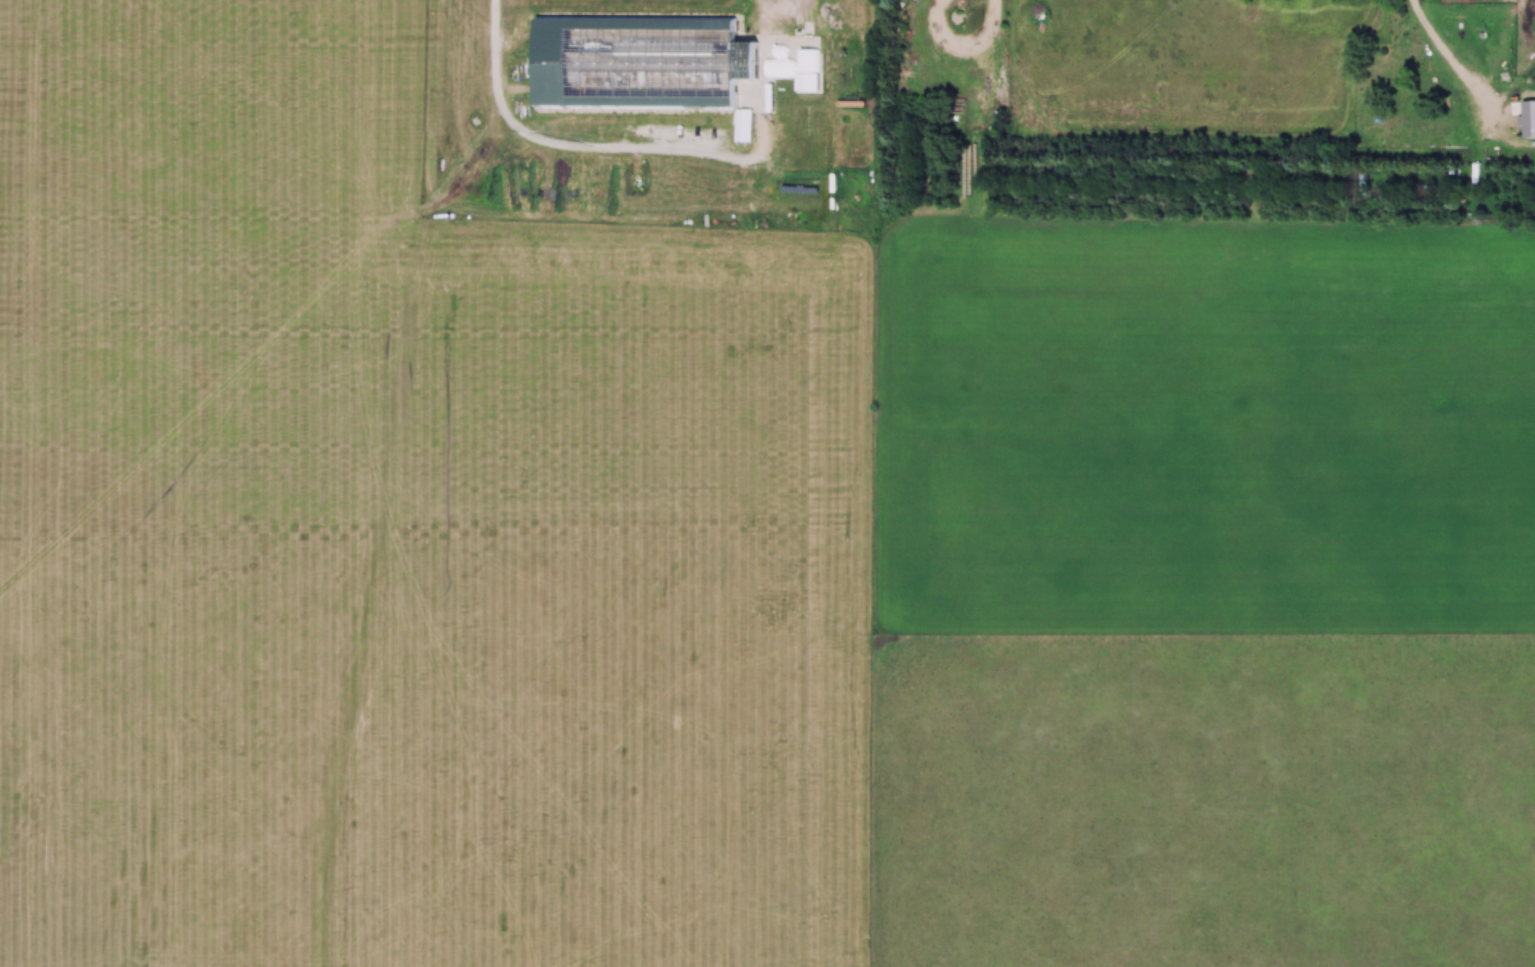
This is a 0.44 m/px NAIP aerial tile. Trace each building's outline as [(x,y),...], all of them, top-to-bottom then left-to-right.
[(1466,17),(1466,0),(1450,0),(1450,17),(1466,17)] [(738,18),(533,17),(532,108),(732,108),(732,80),(752,80),(753,43),(738,43),(738,18)]
